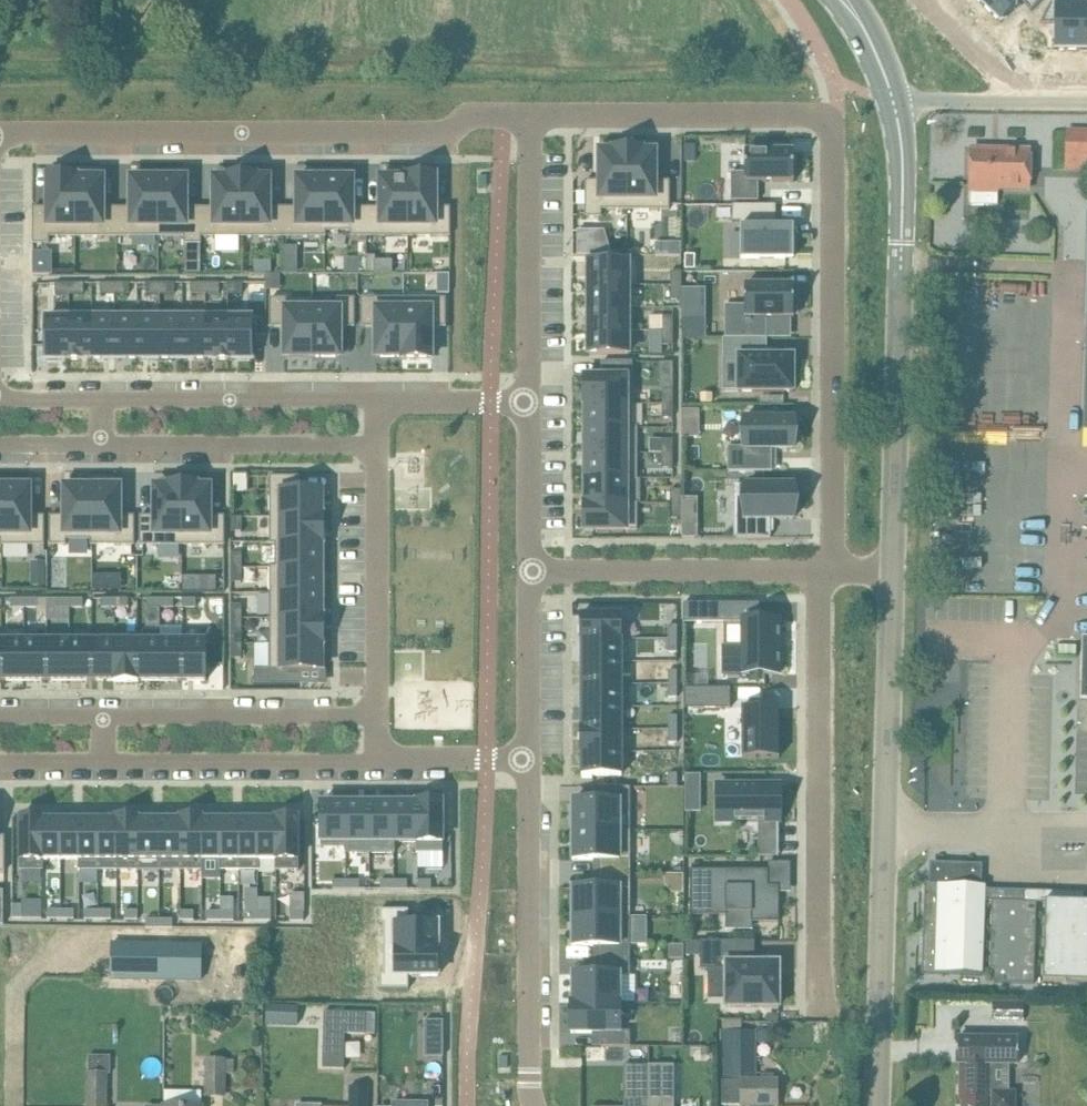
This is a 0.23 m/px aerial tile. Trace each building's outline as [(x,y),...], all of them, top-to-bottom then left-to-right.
[(982,5),(1001,24),(1022,3),(1032,12),(1044,0),(987,0),(982,5)] [(1042,21),(1055,22),(1055,46),(1080,46),(1079,1),(1079,0),(1078,0),(1055,0),(1055,8),(1048,8),(1042,21)] [(1061,125),(1059,165),(1086,166),(1086,126),(1061,125)] [(1029,189),(1027,144),(960,147),(962,192),(1029,189)] [(695,145),(684,145),(684,161),(695,161),(695,145)] [(586,182),(586,217),(602,217),(602,210),(628,210),(628,149),(613,149),(613,152),(600,152),(600,182),(586,182)] [(628,149),(628,210),(670,210),(670,182),(655,182),(655,152),(642,152),(642,149),(628,149)] [(731,173),(731,201),(759,201),(759,182),(793,182),(793,183),(794,183),(794,151),(792,151),(747,151),(745,151),(745,173),(731,173)] [(367,208),(367,237),(408,237),(408,176),(407,176),(407,178),(400,178),(400,175),(384,175),(384,179),(380,179),(380,208),(367,208)] [(34,209),(34,244),(50,244),(50,237),(76,237),(76,176),(48,176),(48,209),(34,209)] [(76,176),(76,237),(117,237),(117,209),(103,209),(103,179),(77,179),(77,176),(76,176)] [(200,208),(200,244),(201,244),(201,237),(242,237),(242,176),(227,176),(227,179),(214,179),(214,208),(200,208)] [(242,176),(242,237),(284,237),(284,208),(270,208),(270,179),(256,179),(256,176),(242,176)] [(408,176),(408,237),(450,237),(450,208),(436,208),(436,176),(408,176)] [(117,209),(117,237),(159,237),(159,179),(131,179),(131,209),(117,209)] [(159,179),(159,237),(185,237),(185,244),(200,244),(200,208),(187,208),(187,179),(159,179)] [(284,208),(284,237),(325,237),(325,179),(297,179),(297,208),(284,208)] [(325,179),(325,237),(327,237),(327,232),(351,232),(351,237),(367,237),(367,208),(353,208),(353,179),(325,179)] [(715,206),(715,229),(741,229),(741,259),(794,259),(794,228),(776,228),(773,228),(773,222),(776,222),(776,206),(733,206),(715,206)] [(578,232),(578,256),(599,256),(599,231),(578,232)] [(33,253),(33,275),(50,275),(49,253),(33,253)] [(376,273),(376,255),(367,255),(367,273),(376,273)] [(695,269),(695,255),(685,255),(685,269),(695,269)] [(187,262),(187,274),(201,274),(201,262),(187,262)] [(589,262),(589,285),(629,285),(629,262),(589,262)] [(671,269),(671,284),(682,284),(682,269),(671,269)] [(55,283),(55,294),(69,294),(69,283),(55,283)] [(84,283),(69,283),(69,294),(84,294),(84,283)] [(100,283),(100,294),(114,294),(114,283),(100,283)] [(129,283),(114,283),(114,294),(129,294),(129,283)] [(160,283),(146,283),(146,294),(160,294),(160,283)] [(175,283),(160,283),(160,294),(175,294),(175,283)] [(191,283),(191,294),(206,294),(205,283),(191,283)] [(220,283),(205,283),(206,294),(220,294),(220,283)] [(243,283),(228,283),(228,294),(243,294),(243,283)] [(671,284),(671,298),(682,298),(682,284),(671,284)] [(588,285),(588,287),(589,287),(589,308),(629,309),(629,285),(589,285),(588,285)] [(725,305),(725,339),(767,339),(767,319),(785,319),(794,319),(794,315),(794,305),(798,305),(798,289),(794,289),(794,285),(745,285),(745,305),(725,305)] [(271,299),(271,328),(285,328),(285,358),(313,358),(313,305),(287,305),(287,299),(271,299)] [(313,305),(313,358),(341,358),(341,328),(355,328),(355,299),(339,299),(339,305),(313,305)] [(362,299),(362,328),(376,328),(376,358),(403,358),(403,360),(404,360),(404,299),(362,299)] [(404,299),(404,360),(432,360),(432,328),(446,328),(446,299),(404,299)] [(588,330),(588,332),(589,332),(629,332),(629,309),(589,308),(589,330),(588,330)] [(206,317),(183,318),(184,357),(206,357),(206,317)] [(229,317),(206,317),(206,357),(217,357),(217,358),(229,358),(229,357),(229,317)] [(251,317),(229,317),(229,357),(252,356),(251,317)] [(673,317),(662,317),(662,331),(674,331),(673,317)] [(115,318),(92,319),(92,358),(114,358),(114,359),(115,359),(115,318)] [(137,318),(115,318),(115,359),(116,359),(116,358),(138,358),(137,318)] [(160,318),(137,318),(138,358),(161,358),(160,318)] [(183,318),(160,318),(161,358),(182,357),(182,358),(184,358),(184,357),(183,318)] [(46,319),(46,359),(69,359),(69,360),(69,319),(46,319)] [(92,319),(69,319),(69,360),(81,360),(81,359),(92,358),(92,319)] [(707,339),(707,320),(683,320),(683,339),(707,339)] [(674,331),(662,331),(662,346),(674,346),(674,331)] [(589,332),(589,355),(629,355),(629,332),(589,332)] [(725,339),(723,339),(723,358),(738,358),(738,391),(738,392),(794,392),(794,356),(776,356),(776,350),(767,350),(767,339),(725,339)] [(584,377),(584,403),(632,403),(632,363),(604,363),(604,377),(584,377)] [(673,389),(662,389),(662,403),(673,403),(673,389)] [(584,403),(584,405),(586,405),(586,429),(638,429),(638,428),(632,428),(632,403),(584,403)] [(673,403),(662,403),(662,418),(673,418),(673,403)] [(699,419),(699,410),(682,410),(681,419),(699,419)] [(729,447),(729,472),(772,472),(772,471),(772,449),(777,449),(794,449),(794,418),(744,418),(744,447),(729,447)] [(584,453),(584,454),(638,454),(638,429),(586,429),(586,453),(584,453)] [(662,440),(662,454),(673,454),(673,440),(662,440)] [(584,454),(584,455),(586,455),(586,479),(638,479),(638,454),(584,454)] [(662,454),(662,469),(673,469),(673,454),(662,454)] [(270,477),(270,517),(322,517),(322,491),(299,491),(299,477),(270,477)] [(584,504),(584,505),(637,505),(641,504),(641,479),(638,479),(586,479),(586,504),(584,504)] [(93,487),(93,545),(135,545),(135,516),(120,516),(120,487),(116,487),(116,484),(101,484),(101,487),(93,487)] [(155,517),(141,517),(141,545),(183,545),(183,484),(168,484),(168,487),(155,487),(155,517)] [(183,484),(183,545),(225,545),(225,516),(210,516),(210,486),(197,487),(197,484),(183,484)] [(736,486),(736,538),(771,538),(771,520),(794,520),(794,511),(798,511),(798,494),(794,494),(794,486),(736,486)] [(2,487),(2,545),(45,545),(44,516),(30,517),(30,487),(2,487)] [(65,517),(50,517),(50,545),(67,545),(67,540),(91,540),(92,545),(93,545),(93,487),(65,487),(65,517)] [(671,490),(671,505),(682,505),(682,490),(671,490)] [(584,505),(584,531),(637,531),(637,505),(584,505)] [(671,505),(671,519),(682,519),(682,505),(671,505)] [(270,517),(270,543),(322,543),(322,517),(270,517)] [(231,518),(231,532),(242,532),(243,518),(231,518)] [(682,525),(682,538),(695,538),(695,525),(682,525)] [(276,567),(270,567),(270,568),(322,568),(322,543),(270,543),(270,544),(276,544),(276,567)] [(231,554),(231,568),(242,568),(243,554),(231,554)] [(45,574),(45,561),(31,561),(31,574),(45,574)] [(231,568),(231,583),(242,583),(242,568),(231,568)] [(270,568),(270,593),(322,593),(322,568),(270,568)] [(121,592),(121,575),(93,575),(93,592),(121,592)] [(182,581),(182,592),(189,592),(194,592),(194,577),(182,577),(182,581)] [(64,592),(64,579),(47,579),(47,592),(64,592)] [(270,593),(271,619),(322,619),(322,593),(270,593)] [(11,599),(11,608),(24,608),(24,599),(11,599)] [(24,599),(24,608),(38,608),(38,599),(24,599)] [(56,599),(56,608),(70,608),(70,599),(56,599)] [(70,599),(70,608),(83,608),(83,599),(70,599)] [(102,599),(102,608),(115,608),(115,599),(102,599)] [(115,599),(115,608),(129,608),(129,599),(115,599)] [(147,599),(147,608),(160,608),(160,599),(147,599)] [(160,599),(160,608),(174,608),(174,599),(160,599)] [(197,599),(183,599),(183,608),(196,608),(197,599)] [(759,604),(697,603),(697,624),(724,623),(744,623),(744,648),(724,648),(724,675),(780,675),(779,621),(759,621),(759,604)] [(231,604),(231,619),(242,619),(242,604),(231,604)] [(581,615),(580,639),(622,639),(622,616),(581,615)] [(231,619),(231,633),(242,633),(242,619),(231,619)] [(271,619),(271,644),(322,644),(322,619),(271,619)] [(669,626),(668,639),(677,639),(677,626),(669,626)] [(710,633),(683,633),(685,685),(711,685),(710,633)] [(580,639),(580,640),(582,640),(582,662),(622,662),(622,639),(580,639)] [(668,639),(668,652),(677,652),(677,639),(668,639)] [(3,641),(3,681),(26,681),(26,641),(3,641)] [(26,641),(26,681),(49,681),(49,641),(26,641)] [(49,641),(49,681),(71,681),(71,641),(49,641)] [(71,641),(71,681),(94,681),(94,641),(71,641)] [(94,641),(94,681),(114,681),(114,682),(117,682),(117,641),(94,641)] [(117,641),(117,682),(139,682),(139,681),(139,641),(117,641)] [(139,641),(139,681),(162,681),(162,641),(139,641)] [(162,641),(162,681),(184,681),(184,641),(162,641)] [(184,641),(184,681),(207,681),(207,641),(184,641)] [(242,644),(231,644),(231,659),(243,659),(242,644)] [(255,669),(255,685),(300,685),(300,671),(322,671),(322,644),(271,644),(271,669),(255,669)] [(622,662),(582,662),(582,684),(622,684),(622,662)] [(677,671),(668,671),(669,684),(677,684),(677,671)] [(622,684),(582,684),(582,707),(622,707),(622,684)] [(677,684),(669,684),(669,698),(678,698),(677,684)] [(731,688),(693,688),(693,709),(731,709),(731,688)] [(582,728),(581,728),(581,730),(622,730),(622,707),(582,707),(582,728)] [(779,708),(742,708),(742,759),(780,759),(779,708)] [(669,716),(668,730),(677,730),(677,716),(669,716)] [(622,730),(581,730),(581,753),(622,753),(622,730)] [(668,730),(668,743),(677,743),(677,730),(668,730)] [(622,776),(622,753),(582,753),(582,776),(622,776)] [(677,774),(669,774),(669,787),(678,787),(677,774)] [(686,775),(685,788),(698,788),(698,776),(701,776),(701,775),(686,775)] [(779,786),(718,786),(718,822),(758,822),(777,821),(777,806),(779,806),(779,786)] [(571,807),(571,825),(573,825),(573,831),(631,831),(631,787),(601,787),(601,801),(573,801),(573,807),(571,807)] [(394,803),(394,853),(395,853),(395,843),(417,843),(417,853),(418,853),(418,802),(417,802),(417,803),(394,803)] [(418,802),(418,853),(443,853),(443,802),(418,802)] [(346,803),(321,803),(321,848),(345,848),(345,853),(346,853),(346,803)] [(346,803),(346,853),(370,853),(370,803),(346,803)] [(370,803),(370,853),(394,853),(394,803),(370,803)] [(20,818),(20,870),(42,871),(42,818),(20,818)] [(42,818),(42,871),(44,871),(44,860),(61,860),(61,819),(44,819),(44,818),(42,818)] [(98,819),(98,871),(117,871),(117,818),(116,818),(116,819),(98,819)] [(117,818),(117,871),(138,871),(138,818),(117,818)] [(138,818),(138,871),(160,871),(159,819),(139,819),(139,818),(138,818)] [(179,819),(159,819),(160,871),(181,871),(181,818),(179,818),(179,819)] [(181,818),(181,871),(202,871),(202,818),(181,818)] [(202,818),(202,871),(203,871),(203,860),(219,860),(219,871),(221,871),(221,819),(203,819),(203,818),(202,818)] [(258,820),(258,871),(259,871),(259,860),(275,860),(275,871),(277,871),(277,818),(275,818),(275,820),(258,820)] [(277,818),(277,871),(299,871),(299,818),(277,818)] [(61,819),(61,860),(79,860),(79,871),(80,871),(80,819),(61,819)] [(80,871),(80,884),(98,884),(98,871),(98,819),(80,819),(80,871)] [(221,819),(221,871),(239,871),(239,820),(221,819)] [(239,820),(239,871),(258,871),(258,820),(239,820)] [(573,831),(573,860),(601,860),(601,874),(631,874),(631,831),(573,831)] [(758,840),(758,857),(774,857),(774,840),(758,840)] [(982,975),(984,901),(993,901),(990,969),(995,969),(994,983),(1014,984),(1013,992),(1034,993),(1037,903),(1046,904),(1043,981),(1086,982),(1086,903),(1085,903),(1085,893),(984,890),(985,885),(977,885),(978,879),(979,879),(980,868),(933,866),(933,878),(935,878),(934,884),(925,883),(923,973),(942,974),(942,976),(945,976),(945,974),(982,975)] [(691,870),(691,916),(727,916),(727,913),(752,913),(752,923),(779,923),(779,893),(779,886),(769,886),(769,870),(768,870),(691,870)] [(601,887),(573,887),(573,917),(631,917),(631,874),(601,874),(601,887)] [(346,880),(333,880),(333,890),(346,890),(346,880)] [(360,880),(346,880),(346,890),(360,889),(360,880)] [(381,881),(381,890),(394,890),(394,880),(381,881)] [(394,880),(394,890),(408,890),(408,880),(394,880)] [(418,880),(418,890),(432,890),(432,881),(418,880)] [(245,899),(244,921),(258,921),(258,912),(258,899),(245,899)] [(13,905),(13,919),(22,919),(22,905),(13,905)] [(47,911),(47,920),(61,920),(61,911),(47,911)] [(75,911),(61,911),(61,920),(74,920),(75,911)] [(85,911),(85,920),(98,920),(98,911),(85,911)] [(112,911),(98,911),(98,920),(112,920),(112,911)] [(125,911),(125,920),(138,920),(138,911),(125,911)] [(181,912),(181,921),(194,921),(194,912),(181,912)] [(207,912),(207,921),(221,921),(221,912),(207,912)] [(234,912),(221,912),(221,921),(234,921),(234,912)] [(258,912),(258,921),(271,922),(271,913),(258,912)] [(291,913),(290,922),(304,922),(304,913),(291,913)] [(345,939),(345,952),(416,953),(416,939),(439,939),(439,913),(385,913),(385,939),(345,939)] [(631,917),(573,917),(573,947),(601,946),(601,960),(631,960),(631,917)] [(147,919),(146,928),(160,928),(160,919),(147,919)] [(160,919),(160,928),(173,928),(173,919),(160,919)] [(111,940),(111,978),(200,980),(201,942),(111,940)] [(755,941),(700,941),(700,970),(709,970),(726,970),(726,998),(726,1008),(779,1008),(779,968),(764,968),(764,963),(755,963),(755,941)] [(345,952),(345,966),(385,966),(385,992),(439,992),(439,966),(416,966),(416,953),(345,952)] [(573,1003),(572,1003),(572,1004),(620,1004),(620,976),(631,976),(631,960),(601,960),(601,974),(573,974),(573,1003)] [(683,973),(683,962),(672,962),(672,973),(683,973)] [(713,971),(683,972),(685,1043),(715,1043),(713,971)] [(992,1002),(992,1022),(1024,1022),(1024,1002),(992,1002)] [(620,1004),(572,1004),(572,1033),(601,1033),(601,1047),(631,1047),(631,1031),(620,1031),(620,1004)] [(267,1005),(266,1024),(298,1025),(298,1006),(267,1005)] [(324,1012),(323,1069),(344,1070),(345,1034),(366,1034),(366,1014),(324,1012)] [(223,1031),(229,1022),(215,1013),(209,1022),(223,1031)] [(366,1014),(366,1034),(376,1034),(376,1014),(366,1014)] [(425,1021),(424,1058),(443,1058),(443,1021),(425,1021)] [(964,1105),(1016,1105),(1017,1091),(990,1091),(990,1066),(1019,1066),(1019,1037),(956,1036),(956,1066),(960,1066),(960,1099),(964,1099),(964,1105)] [(612,1048),(581,1047),(579,1103),(610,1104),(612,1048)] [(720,1048),(720,1081),(722,1081),(722,1105),(740,1105),(760,1105),(777,1105),(777,1082),(757,1082),(756,1049),(720,1048)] [(206,1062),(205,1096),(223,1097),(223,1074),(234,1074),(234,1062),(224,1062),(206,1062)] [(649,1066),(649,1101),(649,1105),(674,1105),(674,1065),(649,1066)] [(630,1066),(630,1101),(649,1101),(649,1066),(630,1066)] [(88,1105),(106,1105),(106,1074),(89,1074),(88,1105)] [(368,1089),(349,1089),(349,1105),(326,1105),(368,1105),(368,1089)]
